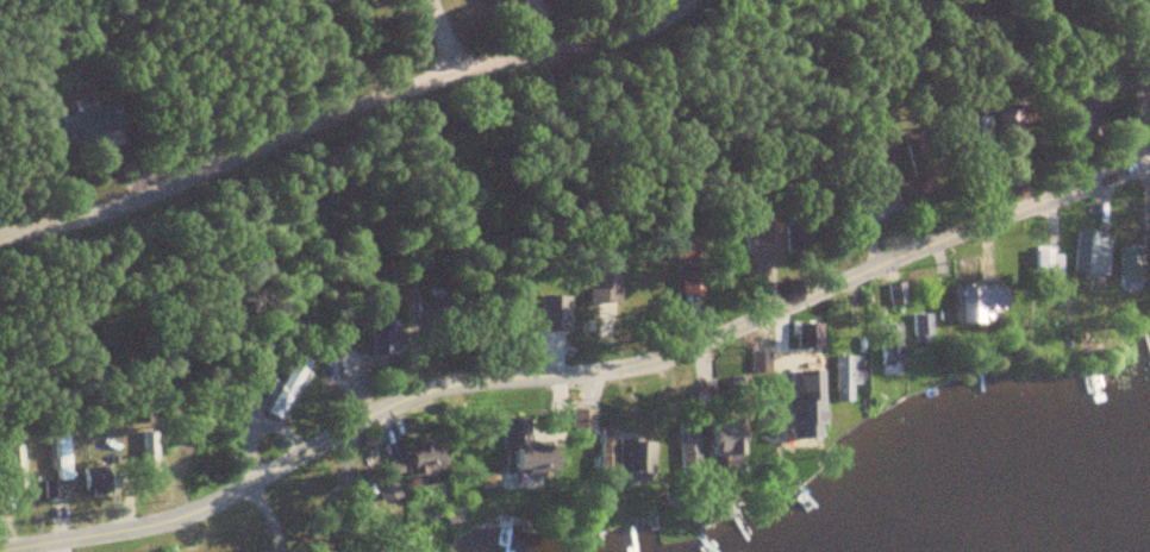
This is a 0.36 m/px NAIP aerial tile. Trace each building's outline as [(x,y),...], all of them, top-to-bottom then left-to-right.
[(54,115),(60,144),(126,130),(120,101),(54,115)] [(892,180),(898,205),(934,197),(922,149),(908,153),(913,175),(892,180)] [(780,261),(779,209),(758,209),(759,233),(744,233),(744,261),(780,261)] [(1105,274),(1110,233),(1077,229),(1073,271),(1105,274)] [(698,258),(695,242),(676,245),(678,261),(698,258)] [(1142,242),(1118,242),(1118,278),(1142,278),(1142,242)] [(1034,248),(1034,276),(1061,276),(1061,248),(1034,248)] [(906,305),(906,283),(889,283),(889,305),(906,305)] [(1006,287),(985,287),(985,310),(1006,310),(1006,287)] [(932,314),(913,314),(913,341),(932,341),(932,314)] [(819,344),(817,324),(807,325),(809,346),(819,344)] [(880,364),(902,364),(902,326),(880,326),(880,364)] [(397,331),(372,331),(372,355),(397,355),(397,331)] [(830,403),(852,403),(853,383),(862,383),(862,355),(831,354),(830,403)] [(288,399),(279,391),(266,407),(275,414),(288,399)] [(818,399),(786,399),(786,429),(818,429),(818,399)] [(592,409),(574,409),(574,446),(592,446),(592,409)] [(713,416),(713,439),(740,439),(740,416),(713,416)] [(504,446),(515,446),(515,473),(559,474),(560,445),(530,445),(530,419),(504,419),(504,446)] [(59,481),(46,482),(47,496),(60,496),(60,481),(73,481),(70,425),(56,426),(59,481)] [(600,471),(614,472),(615,429),(601,429),(600,471)] [(680,473),(699,473),(699,432),(680,432),(680,473)] [(654,440),(620,440),(619,478),(653,479),(654,440)] [(412,473),(445,473),(445,443),(412,443),(412,473)] [(24,447),(10,447),(10,486),(24,486),(24,447)] [(406,478),(404,462),(393,463),(395,479),(406,478)] [(113,492),(108,465),(85,469),(91,496),(113,492)]
